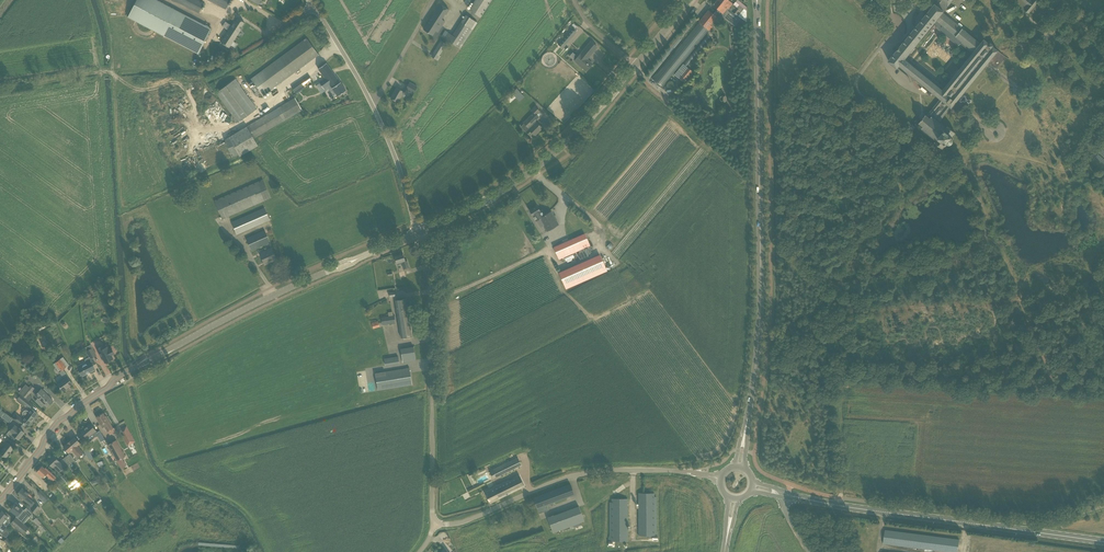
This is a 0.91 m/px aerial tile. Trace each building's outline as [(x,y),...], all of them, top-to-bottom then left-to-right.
[(157,0),(137,0),(128,17),(198,54),(211,28),(157,0)] [(199,13),(204,3),(199,0),(174,0),(199,13)] [(226,9),(231,0),(208,0),(226,9)] [(481,17),(492,0),(476,0),(469,10),(481,17)] [(718,17),(721,17),(723,14),(724,15),(728,9),(717,0),(712,5),(717,9),(714,13),(718,17)] [(728,9),(733,4),(728,0),(717,0),(728,9)] [(926,115),(919,123),(923,126),(922,128),(936,140),(934,142),(942,149),(946,144),(947,145),(948,145),(949,145),(950,145),(951,145),(951,144),(952,144),(952,143),(953,143),(953,142),(953,141),(953,140),(953,139),(952,139),(952,138),(955,133),(948,126),(946,128),(945,128),(946,127),(944,126),(943,126),(942,125),(942,124),(940,123),(939,123),(940,122),(939,122),(951,107),(952,108),(998,51),(993,46),(994,45),(991,43),(990,44),(984,40),(981,44),(943,13),(953,0),(939,0),(889,61),(897,68),(900,65),(917,80),(916,81),(923,87),(924,85),(941,99),(927,116),(926,115)] [(1035,14),(1044,2),(1042,0),(1033,0),(1032,1),(1031,0),(1022,0),(1028,5),(1025,10),(1029,14),(1031,11),(1035,14)] [(1039,14),(1043,18),(1059,0),(1050,0),(1039,14)] [(449,10),(440,4),(433,14),(434,15),(424,30),(432,35),(435,31),(438,32),(445,21),(442,19),(445,14),(446,15),(449,10)] [(738,16),(746,23),(746,11),(744,9),(739,5),(737,8),(738,9),(734,14),(738,17),(738,16)] [(708,10),(652,79),(663,88),(710,29),(712,27),(710,25),(716,17),(708,10)] [(444,40),(460,49),(477,23),(466,15),(452,36),(448,34),(444,40)] [(228,30),(221,42),(224,45),(229,48),(241,30),(240,29),(244,22),(238,18),(235,21),(231,26),(228,30)] [(694,21),(666,55),(669,57),(697,23),(694,21)] [(558,44),(563,48),(576,32),(571,28),(558,44)] [(706,35),(683,64),(687,67),(710,38),(706,35)] [(255,93),(257,96),(261,93),(263,96),(318,55),(306,38),(251,79),(255,85),(254,86),(253,84),(250,86),(251,88),(250,88),(254,93),(255,93)] [(441,41),(433,52),(439,56),(446,44),(441,41)] [(591,41),(587,46),(574,61),(582,67),(586,71),(592,64),(587,60),(597,47),(591,41)] [(333,94),(335,92),(338,96),(346,90),(326,63),(319,69),(330,84),(327,86),(333,94)] [(682,74),(679,79),(683,82),(686,78),(688,76),(689,77),(693,72),(688,68),(682,74)] [(292,88),(296,94),(305,88),(303,85),(312,79),(309,76),(292,88)] [(216,93),(238,123),(257,109),(235,79),(216,93)] [(406,89),(413,94),(417,87),(410,83),(406,89)] [(391,98),(398,102),(401,96),(402,96),(404,92),(397,88),(391,98)] [(513,94),(507,99),(510,102),(516,97),(519,101),(524,97),(520,92),(517,89),(512,93),(513,94)] [(228,137),(240,157),(259,145),(255,139),(303,110),(295,97),(228,137)] [(525,132),(529,136),(532,133),(535,136),(542,128),(536,122),(534,121),(535,120),(535,121),(539,117),(536,115),(540,111),(535,107),(531,110),(533,113),(523,123),(529,128),(525,132)] [(181,148),(177,153),(181,157),(185,152),(181,148)] [(214,201),(222,219),(271,198),(263,180),(214,201)] [(537,206),(529,211),(532,216),(533,216),(536,221),(536,220),(539,218),(544,225),(547,232),(559,225),(554,216),(551,211),(545,215),(542,210),(540,211),(537,206)] [(270,220),(265,208),(232,222),(237,234),(270,220)] [(265,231),(246,239),(251,251),(270,242),(265,231)] [(554,247),(559,259),(590,246),(584,234),(554,247)] [(261,256),(264,263),(271,259),(272,262),(277,260),(271,248),(267,250),(268,252),(261,256)] [(587,256),(585,250),(577,254),(580,260),(587,256)] [(404,268),(404,269),(409,267),(407,261),(405,261),(403,252),(394,255),(397,267),(401,265),(401,264),(402,264),(403,269),(404,268)] [(566,289),(607,271),(600,254),(558,272),(566,289)] [(396,301),(402,338),(406,337),(412,336),(406,298),(400,299),(396,301)] [(381,317),(382,325),(396,323),(394,315),(393,316),(393,312),(388,312),(389,316),(381,317)] [(371,323),(373,329),(380,327),(378,321),(371,323)] [(44,340),(40,343),(41,344),(44,347),(43,347),(47,353),(52,350),(47,344),(45,341),(44,340)] [(92,346),(88,348),(93,358),(97,356),(92,346)] [(103,359),(105,363),(110,360),(111,360),(114,359),(112,356),(111,355),(114,354),(112,349),(109,350),(107,347),(104,349),(103,346),(97,349),(102,359),(103,359)] [(416,360),(413,347),(400,349),(403,362),(410,361),(416,360)] [(86,362),(78,366),(79,368),(78,369),(80,371),(80,372),(79,372),(81,376),(82,375),(82,376),(95,369),(93,365),(90,359),(93,358),(88,348),(85,349),(89,357),(86,359),(85,361),(86,362)] [(399,355),(384,358),(386,365),(400,362),(399,355)] [(60,360),(56,363),(62,370),(59,372),(64,379),(58,384),(60,387),(63,391),(72,384),(69,380),(67,377),(68,376),(62,369),(65,367),(66,367),(69,365),(63,357),(60,360)] [(375,374),(378,390),(412,385),(409,367),(408,367),(408,368),(375,374)] [(26,384),(19,393),(22,396),(26,399),(29,394),(31,392),(35,388),(31,385),(29,387),(26,384)] [(44,404),(47,407),(49,405),(51,405),(53,403),(52,402),(53,401),(49,397),(41,389),(35,396),(38,398),(35,401),(41,407),(44,404)] [(24,404),(30,408),(33,405),(20,395),(19,397),(16,400),(23,405),(24,404)] [(13,418),(24,427),(27,423),(30,425),(35,419),(34,418),(38,414),(31,409),(29,411),(28,411),(27,410),(26,410),(24,411),(23,412),(23,414),(23,415),(24,416),(25,417),(23,419),(17,414),(13,418)] [(2,416),(10,423),(13,419),(5,413),(2,416)] [(103,413),(96,417),(99,422),(101,425),(103,428),(104,427),(107,432),(109,431),(113,428),(109,421),(106,416),(105,417),(103,413)] [(96,433),(95,431),(96,431),(90,424),(87,426),(87,427),(82,432),(81,431),(87,438),(90,441),(95,437),(97,436),(96,433)] [(14,440),(16,437),(19,439),(24,432),(15,425),(13,427),(12,427),(6,434),(14,440)] [(129,446),(136,441),(128,426),(120,430),(129,446)] [(102,442),(104,446),(107,444),(100,431),(96,433),(97,436),(101,442),(102,442)] [(69,442),(83,458),(85,455),(78,447),(77,448),(76,447),(80,443),(75,437),(69,442)] [(108,445),(117,461),(118,461),(122,458),(125,457),(122,450),(116,440),(108,445)] [(6,458),(14,447),(6,441),(3,445),(5,446),(0,452),(0,453),(6,458)] [(73,452),(80,460),(83,458),(69,442),(63,447),(69,453),(73,450),(74,451),(73,452)] [(85,450),(90,460),(93,458),(93,456),(88,449),(88,448),(85,450)] [(66,456),(72,464),(75,461),(70,454),(66,456)] [(54,467),(58,472),(64,467),(57,459),(54,455),(47,461),(51,465),(53,468),(54,467)] [(63,459),(69,466),(72,464),(66,456),(63,459)] [(518,457),(493,469),(497,478),(522,466),(518,457)] [(118,461),(117,461),(121,469),(122,468),(126,466),(122,458),(118,461)] [(42,466),(37,472),(41,475),(43,478),(46,474),(50,477),(53,481),(56,477),(46,468),(45,469),(42,466)] [(57,474),(67,485),(70,482),(63,475),(59,472),(57,474)] [(490,491),(485,493),(490,503),(525,486),(522,481),(520,476),(498,487),(497,485),(493,487),(494,489),(490,491)] [(58,502),(64,496),(58,489),(55,492),(44,481),(39,487),(54,502),(56,500),(58,502)] [(57,486),(64,493),(69,489),(65,485),(64,486),(61,483),(57,486)] [(570,484),(534,498),(539,514),(548,510),(546,505),(574,495),(570,484)] [(27,509),(32,514),(34,512),(35,513),(40,508),(26,497),(29,494),(26,492),(22,488),(17,494),(21,498),(30,505),(27,509)] [(638,493),(639,536),(654,536),(654,493),(638,493)] [(628,541),(628,499),(609,499),(610,541),(628,541)] [(16,504),(11,510),(15,513),(17,515),(16,517),(21,521),(26,514),(29,517),(30,517),(33,514),(32,514),(27,509),(27,508),(26,508),(24,511),(23,509),(20,507),(16,504)] [(0,511),(0,517),(1,518),(0,519),(0,521),(6,526),(9,522),(12,519),(13,518),(12,518),(5,512),(5,513),(1,510),(0,511)] [(554,516),(547,518),(553,533),(559,530),(554,516)] [(11,522),(11,523),(24,534),(28,529),(29,528),(24,523),(23,522),(21,521),(16,517),(13,520),(11,522)] [(2,534),(6,529),(10,533),(12,531),(8,527),(6,526),(0,521),(0,533),(2,534)] [(949,551),(958,551),(958,546),(959,540),(884,530),(884,537),(883,543),(949,551)] [(14,544),(7,537),(3,541),(10,548),(14,544)]
